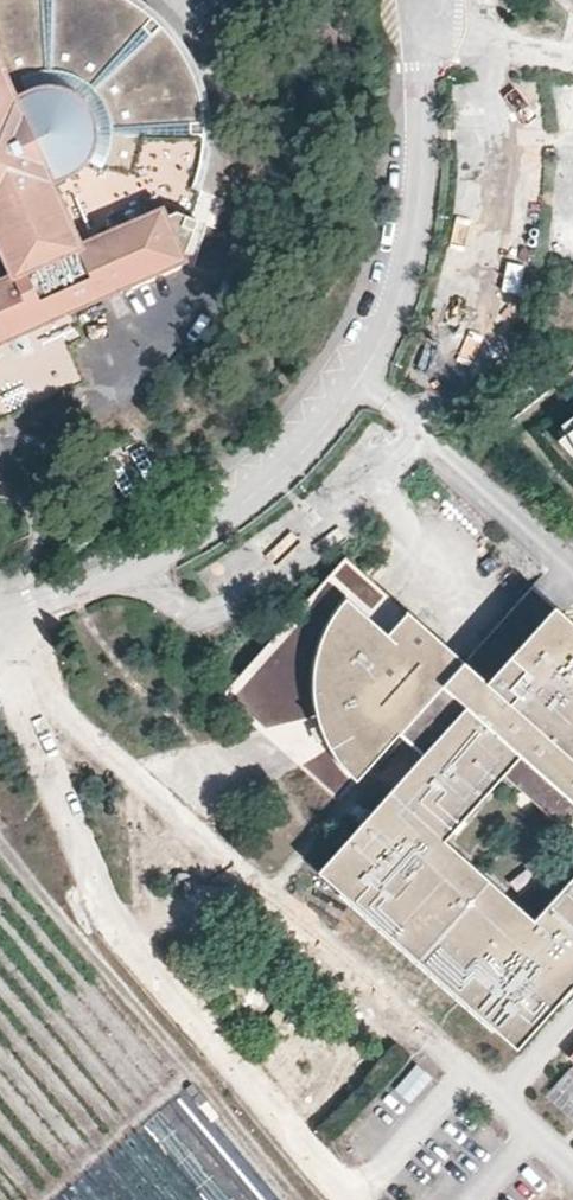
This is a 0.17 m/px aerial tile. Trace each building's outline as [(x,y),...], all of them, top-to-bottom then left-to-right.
[(131,0),(0,0),(0,59),(17,95),(35,88),(40,86),(45,85),(50,85),(55,85),(58,85),(60,86),(62,86),(65,87),(73,91),(80,95),(87,102),(91,109),(95,116),(97,123),(98,131),(97,139),(96,147),(93,154),(89,161),(83,167),(81,170),(78,172),(75,174),(72,175),(53,183),(58,197),(79,244),(137,219),(164,208),(167,215),(179,211),(187,215),(195,186),(201,167),(205,141),(204,113),(200,90),(191,66),(179,46),(166,28),(150,14),(131,0)] [(12,272),(0,277),(0,339),(72,309),(187,261),(186,257),(167,215),(164,208),(137,219),(79,244),(58,197),(53,183),(72,175),(75,174),(78,172),(81,170),(83,167),(89,161),(93,154),(96,147),(97,139),(98,131),(97,123),(95,116),(91,109),(87,102),(80,95),(73,91),(65,87),(62,86),(60,86),(58,85),(55,85),(50,85),(45,85),(40,86),(35,88),(17,95),(0,59),(0,245),(12,272)] [(194,217),(204,190),(195,186),(187,215),(194,217)] [(187,215),(179,211),(167,215),(186,257),(196,230),(183,225),(187,215)] [(194,217),(187,215),(183,225),(196,230),(200,219),(194,217)] [(72,309),(0,339),(0,412),(2,417),(65,389),(49,352),(68,343),(84,337),(72,309)] [(85,380),(68,343),(49,352),(65,389),(85,380)] [(533,589),(465,663),(346,561),(222,701),(339,808),(398,735),(420,756),(316,875),(517,1051),(572,989),(572,877),(534,919),(445,840),(502,776),(572,840),(572,620),(556,604),(553,607),(533,589)] [(408,1102),(432,1079),(416,1063),(392,1087),(408,1102)] [(543,1095),(571,1121),(572,1119),(572,1072),(568,1067),(543,1095)]
